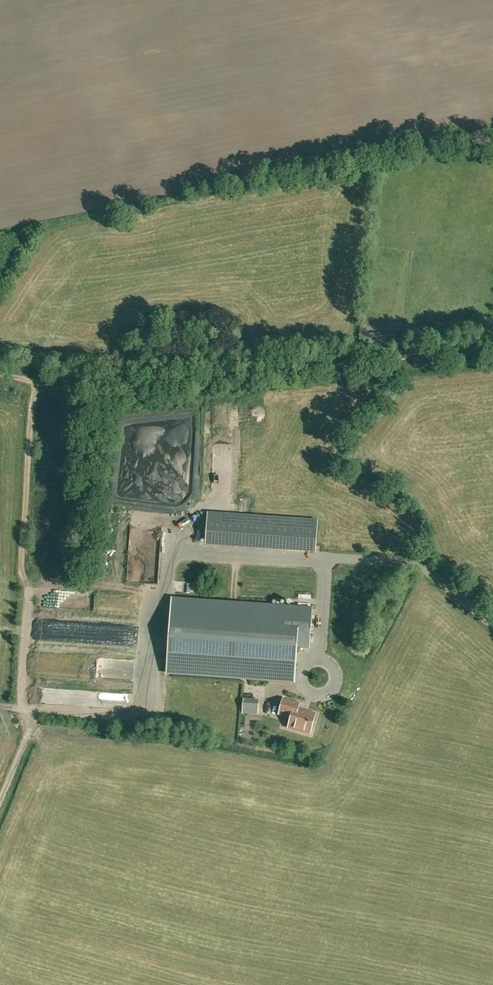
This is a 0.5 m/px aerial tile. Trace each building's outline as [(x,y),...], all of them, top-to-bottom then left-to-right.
[(287,519),(285,549),(303,550),(315,551),(317,521),(287,519)] [(312,609),(172,599),(167,672),(295,681),(297,647),(309,648),(312,609)] [(300,703),(283,699),(279,714),(291,717),(288,727),(310,733),(316,714),(298,709),(300,703)] [(258,704),(243,703),(243,713),(258,714),(258,704)]
